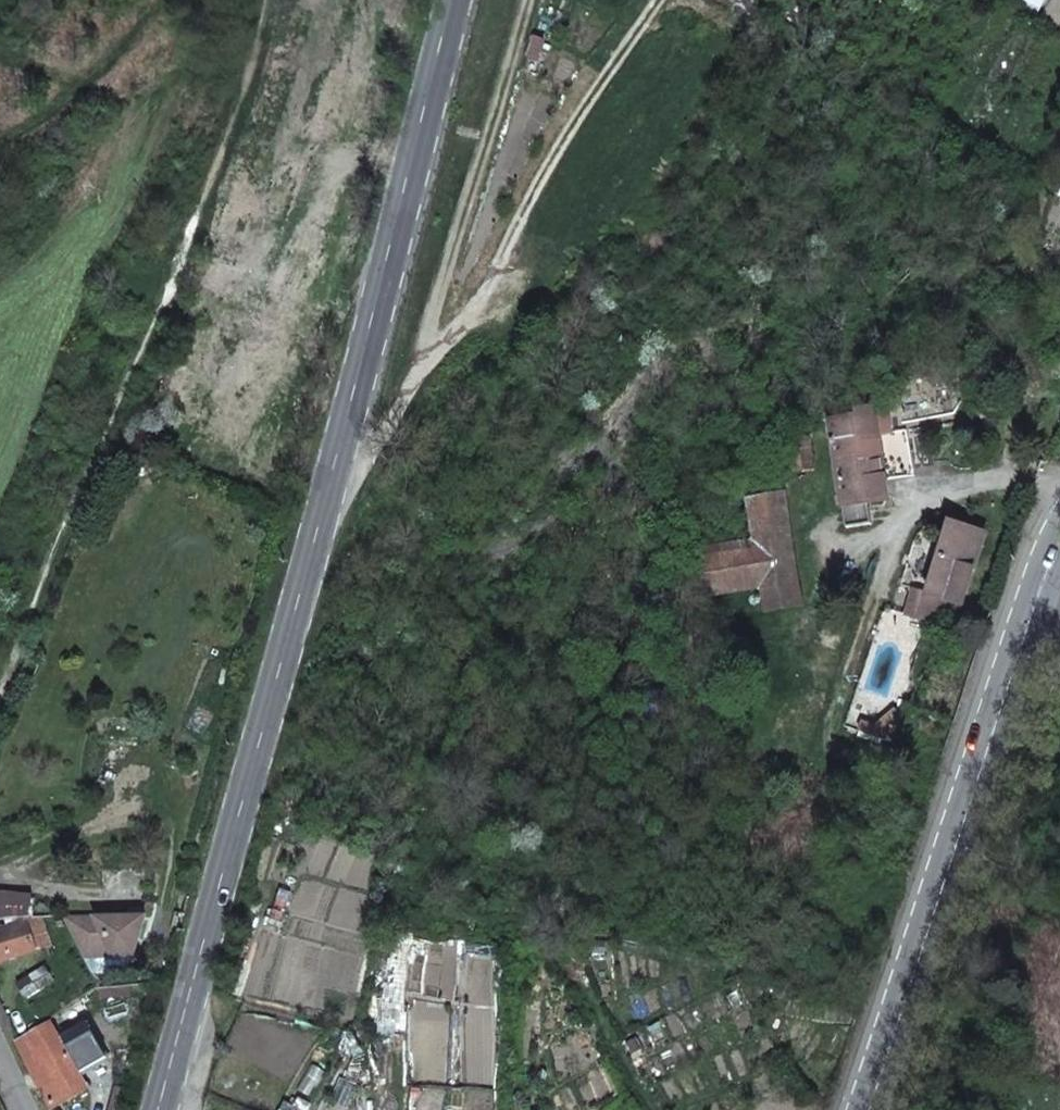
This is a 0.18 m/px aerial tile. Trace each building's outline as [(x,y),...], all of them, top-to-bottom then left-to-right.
[(830,421),(843,505),(887,499),(884,476),(877,434),(891,432),(887,405),(857,410),(859,417),(830,421)] [(891,432),(877,434),(884,476),(912,472),(912,465),(966,457),(960,421),(891,432)] [(806,438),(783,441),(786,469),(810,466),(806,438)] [(785,494),(748,499),(755,550),(760,581),(764,606),(801,600),(785,494)] [(929,586),(927,593),(947,599),(962,604),(984,533),(949,523),(929,586)] [(755,550),(705,557),(709,588),(760,581),(755,550)] [(705,557),(681,560),(686,592),(709,588),(705,557)] [(910,601),(922,606),(927,593),(929,586),(917,581),(910,601)] [(922,606),(918,618),(935,625),(947,599),(927,593),(922,606)] [(83,956),(135,956),(145,915),(62,915),(83,956)] [(0,929),(0,960),(51,944),(42,918),(0,929)] [(14,1041),(52,1109),(88,1088),(49,1021),(14,1041)] [(107,1109),(126,1109),(129,1101),(111,1096),(107,1109)]
